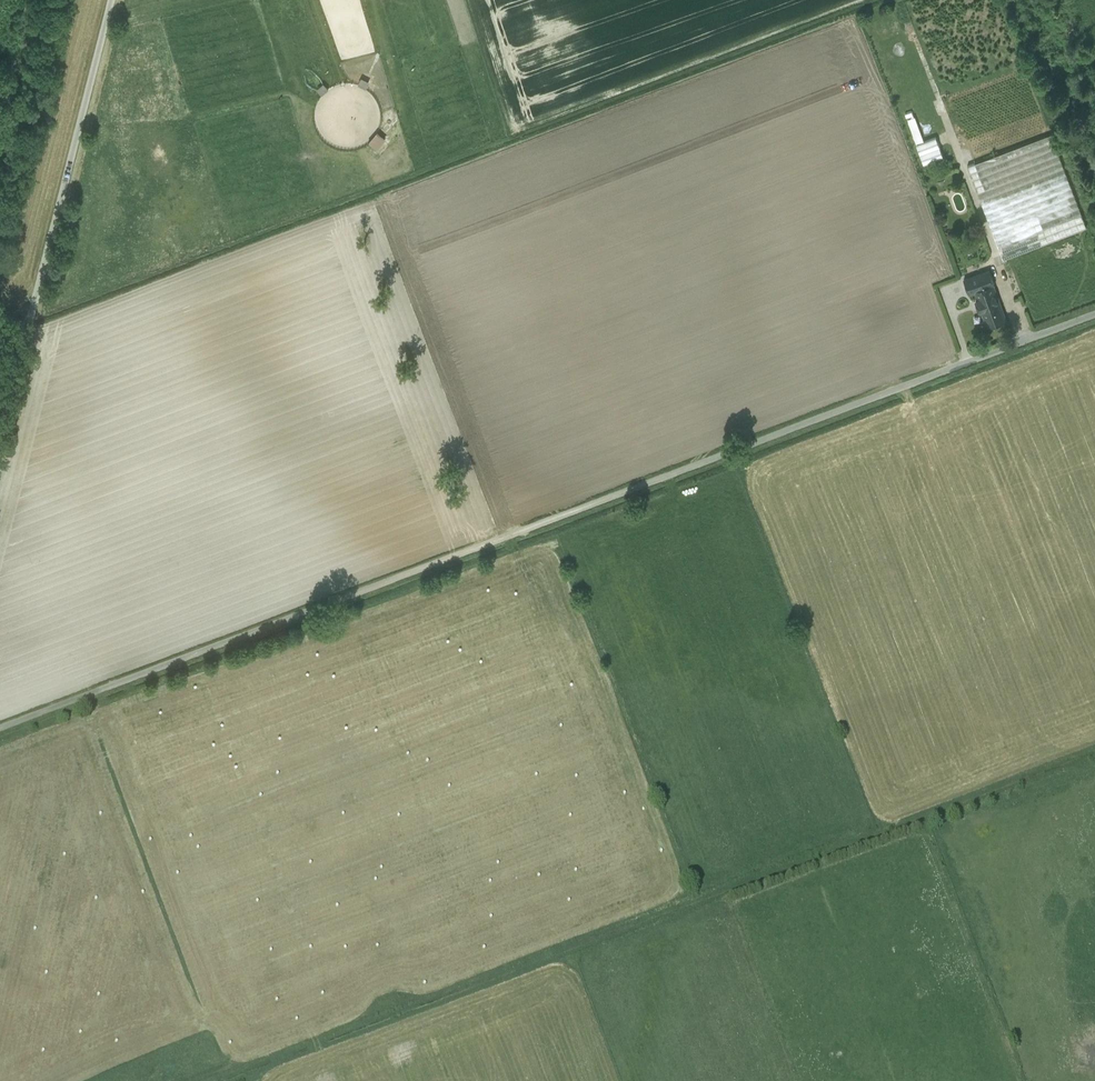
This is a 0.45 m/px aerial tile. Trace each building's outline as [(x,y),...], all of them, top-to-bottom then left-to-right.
[(379,149),(387,138),(378,131),(370,142),(379,149)] [(1007,258),(1086,228),(1050,134),(967,166),(1003,260),(1007,258)] [(936,137),(916,144),(923,164),(943,157),(936,137)] [(1007,258),(1032,325),(1094,301),(1094,251),(1086,228),(1007,258)] [(989,271),(978,275),(983,288),(992,285),(994,284),(989,271)] [(978,275),(963,280),(969,294),(975,291),(983,288),(978,275)] [(983,288),(975,291),(978,300),(975,301),(979,311),(981,310),(987,325),(1005,319),(992,285),(983,288)]
